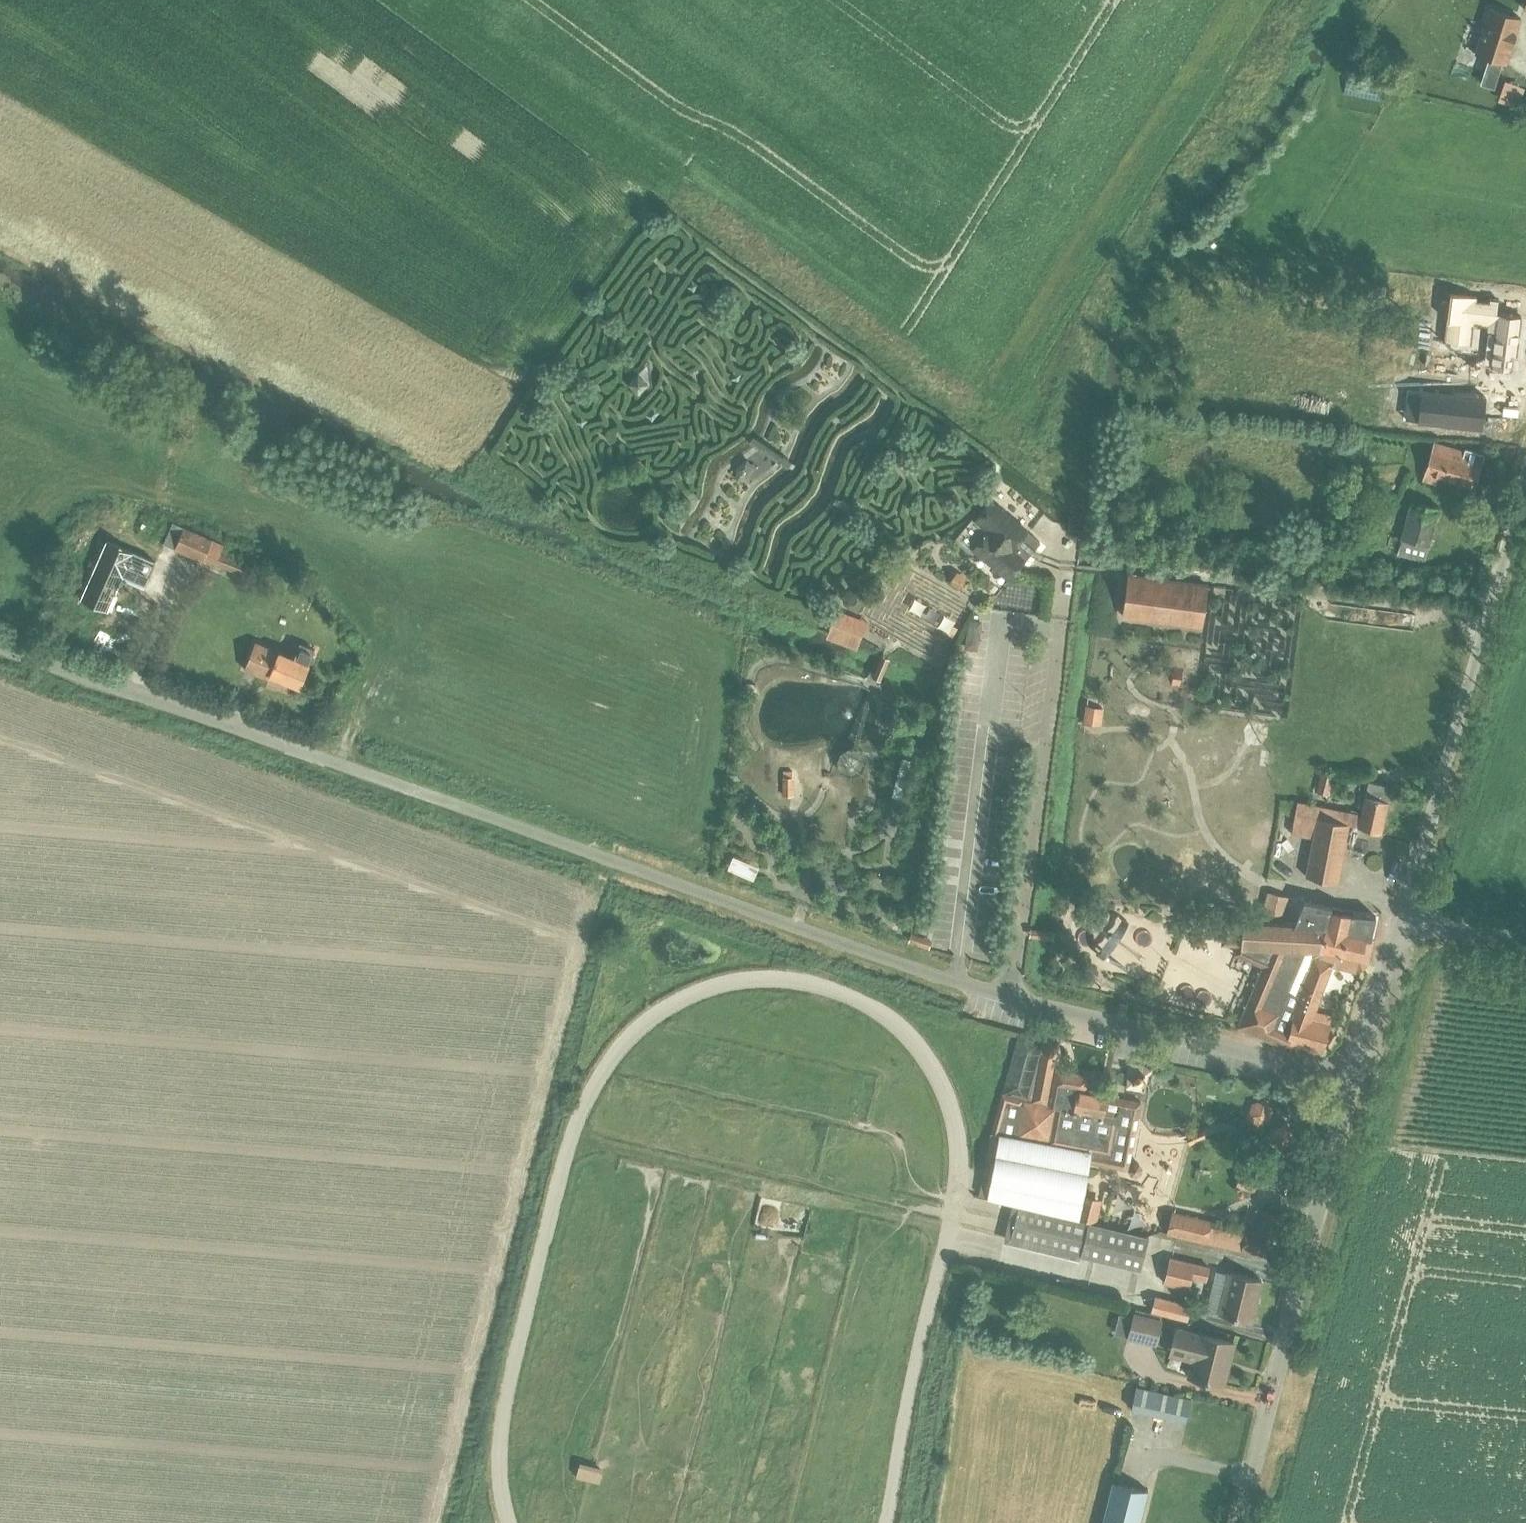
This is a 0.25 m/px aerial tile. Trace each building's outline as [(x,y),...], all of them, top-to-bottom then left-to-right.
[(1489,8),(1474,54),(1488,58),(1480,83),(1494,88),(1502,63),(1505,64),(1520,18),(1489,8)] [(693,277),(688,283),(695,288),(699,282),(693,277)] [(1449,294),(1456,295),(1457,318),(1448,317),(1447,336),(1474,337),(1474,322),(1485,323),(1484,326),(1498,327),(1495,357),(1516,359),(1517,348),(1521,349),(1525,324),(1525,310),(1502,308),(1504,299),(1449,294)] [(1442,361),(1442,390),(1472,389),(1472,360),(1442,361)] [(640,366),(630,376),(640,386),(650,376),(640,366)] [(734,368),(732,376),(740,378),(742,370),(734,368)] [(1482,378),(1481,394),(1516,396),(1517,379),(1482,378)] [(654,403),(647,412),(653,417),(661,408),(654,403)] [(1433,442),(1422,479),(1434,482),(1436,475),(1474,487),(1484,454),(1465,448),(1464,451),(1433,442)] [(737,464),(737,478),(748,478),(755,465),(748,456),(737,464)] [(839,490),(835,497),(850,505),(848,510),(854,514),(864,497),(858,493),(854,499),(839,490)] [(1040,542),(1028,532),(991,501),(975,519),(988,529),(972,548),(1010,579),(1025,560),(1040,542)] [(1411,501),(1401,538),(1428,545),(1438,508),(1411,501)] [(203,559),(204,556),(245,573),(250,561),(221,550),(224,542),(173,521),(164,543),(203,559)] [(107,540),(82,599),(109,611),(124,576),(144,585),(155,561),(107,540)] [(53,547),(45,561),(56,568),(65,554),(53,547)] [(1127,575),(1122,616),(1202,626),(1207,586),(1127,575)] [(857,588),(847,602),(858,609),(867,595),(857,588)] [(836,608),(827,631),(856,643),(865,619),(836,608)] [(971,617),(966,646),(979,648),(983,619),(971,617)] [(948,622),(943,630),(952,636),(957,627),(948,622)] [(301,684),(310,662),(308,661),(313,647),(299,642),(294,655),(257,640),(246,667),(270,676),(271,672),(301,684)] [(1087,706),(1084,723),(1101,726),(1103,708),(1087,706)] [(1332,774),(1320,771),(1316,792),(1328,794),(1332,774)] [(1296,800),(1289,831),(1314,836),(1318,817),(1348,824),(1381,831),(1391,786),(1367,781),(1360,813),(1296,800)] [(1314,836),(1306,876),(1337,881),(1348,824),(1318,817),(1314,836)] [(1267,892),(1263,911),(1283,916),(1287,897),(1267,892)] [(1243,921),(1222,921),(1222,944),(1243,944),(1272,945),(1241,1015),(1240,1016),(1272,1029),(1288,1036),(1287,1042),(1322,1051),(1328,1024),(1310,1020),(1333,966),(1356,971),(1369,963),(1375,938),(1371,937),(1377,915),(1330,911),(1331,907),(1302,901),(1294,921),(1243,921)] [(622,958),(618,965),(625,969),(629,962),(622,958)] [(1003,1092),(979,1195),(1019,1204),(1079,1219),(1089,1163),(1128,1170),(1141,1101),(1107,1095),(1087,1091),(1089,1082),(1069,1078),(1070,1071),(1051,1068),(1056,1041),(1041,1038),(1036,1065),(1030,1098),(1017,1093),(1013,1095),(1003,1092)] [(1126,1090),(1148,1092),(1150,1066),(1128,1065),(1126,1090)] [(1272,1125),(1274,1107),(1251,1105),(1250,1123),(1272,1125)] [(1284,1118),(1270,1126),(1280,1142),(1298,1131),(1288,1115),(1284,1118)] [(1019,1204),(1011,1238),(1141,1269),(1149,1236),(1079,1219),(1019,1204)] [(1212,1221),(1172,1211),(1166,1232),(1207,1242),(1212,1221)] [(1289,1227),(1259,1220),(1256,1232),(1245,1229),(1240,1250),(1281,1260),(1289,1227)] [(1170,1258),(1164,1284),(1189,1289),(1192,1277),(1206,1280),(1209,1267),(1170,1258)] [(1252,1322),(1262,1280),(1228,1272),(1228,1275),(1217,1272),(1209,1307),(1218,1309),(1217,1313),(1252,1322)] [(1152,1312),(1188,1320),(1191,1306),(1156,1298),(1152,1312)] [(1161,1320),(1134,1313),(1128,1336),(1156,1343),(1161,1320)] [(1223,1385),(1234,1342),(1176,1328),(1169,1354),(1192,1359),(1188,1376),(1223,1385)] [(1135,1387),(1131,1409),(1185,1420),(1189,1399),(1135,1387)] [(590,1465),(578,1465),(579,1485),(607,1485),(607,1470),(590,1470),(590,1465)] [(1112,1481),(1101,1522),(1139,1522),(1147,1490),(1112,1481)]
